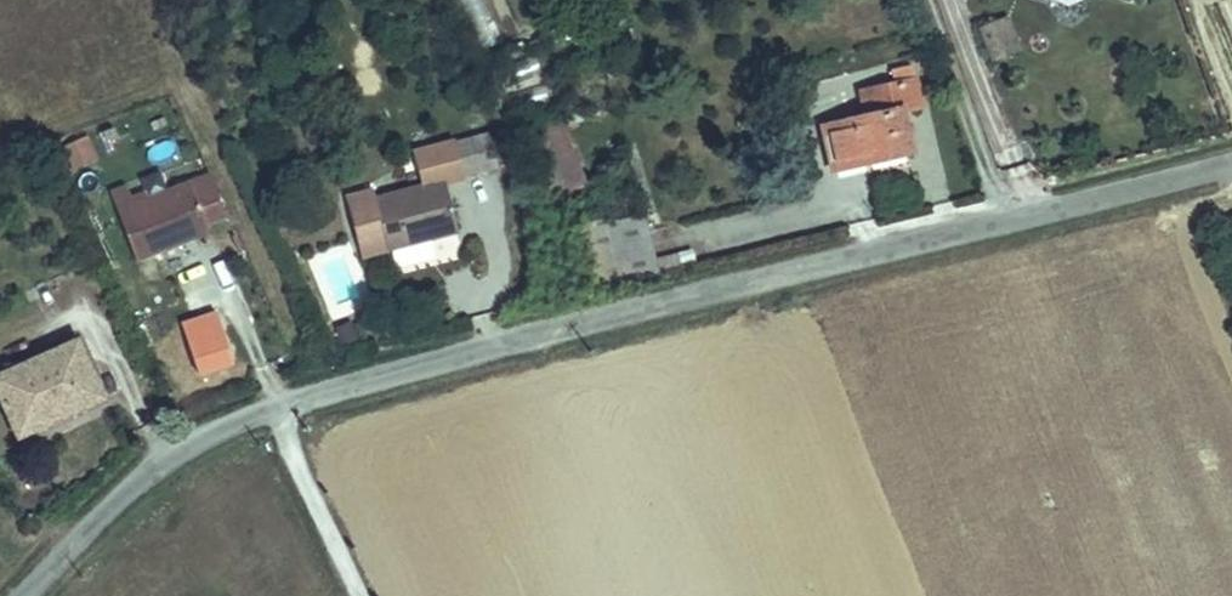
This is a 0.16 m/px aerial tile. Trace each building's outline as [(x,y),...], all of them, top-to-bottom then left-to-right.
[(488,0),(458,0),(480,51),(505,42),(488,0)] [(1019,30),(998,39),(1003,51),(1024,43),(1019,30)] [(911,152),(901,111),(921,106),(915,79),(862,92),(868,116),(823,126),(833,171),(911,152)] [(587,186),(559,119),(526,133),(554,199),(587,186)] [(806,141),(802,124),(790,127),(795,144),(806,141)] [(508,160),(500,131),(489,135),(496,164),(508,160)] [(458,231),(445,182),(465,177),(464,176),(497,167),(496,164),(489,135),(488,133),(455,142),(454,141),(413,152),(422,188),(376,199),(373,190),(346,197),(360,248),(385,241),(387,249),(458,231)] [(93,157),(84,138),(65,147),(73,166),(93,157)] [(168,191),(160,171),(140,179),(148,199),(168,191)] [(224,216),(210,175),(118,210),(136,260),(186,242),(182,232),(224,216)] [(208,233),(205,223),(182,232),(186,242),(208,233)] [(436,258),(431,238),(391,248),(397,269),(436,258)] [(387,249),(385,241),(360,248),(362,256),(387,249)] [(684,266),(681,252),(654,259),(657,271),(658,272),(684,266)] [(356,339),(351,325),(337,330),(342,344),(356,339)] [(77,341),(0,376),(0,395),(15,428),(48,413),(52,420),(102,398),(77,341)] [(18,436),(52,420),(48,413),(15,428),(18,436)]
